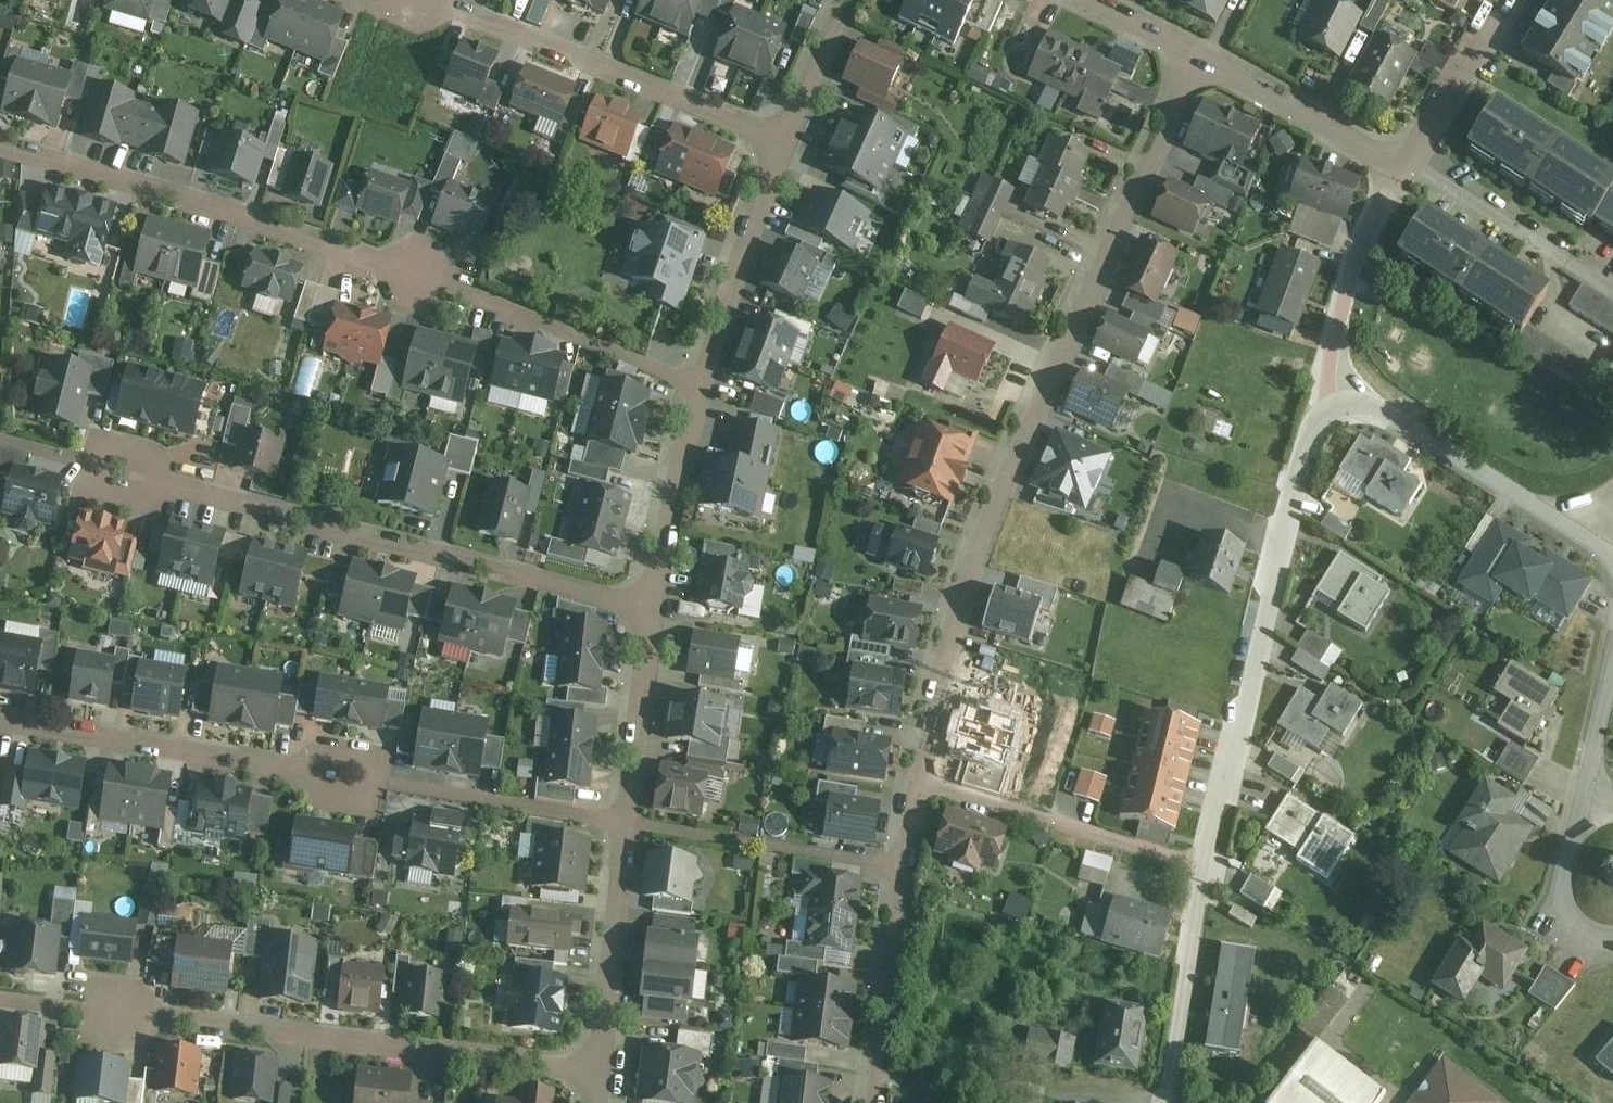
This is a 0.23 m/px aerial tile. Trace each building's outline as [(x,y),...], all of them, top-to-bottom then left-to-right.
[(107,9),(149,22),(156,0),(110,0),(107,9)] [(149,22),(165,27),(173,0),(156,0),(149,22)] [(183,10),(185,11),(188,5),(202,10),(199,16),(221,25),(231,0),(187,0),(183,10)] [(237,0),(222,37),(248,47),(263,11),(237,0)] [(269,38),(270,39),(297,49),(314,7),(297,0),(284,0),(277,17),(269,38)] [(602,13),(608,0),(572,0),(602,13)] [(638,17),(662,27),(673,0),(645,0),(638,17)] [(662,27),(686,37),(702,0),(673,0),(662,27)] [(717,12),(729,17),(736,0),(721,0),(717,12)] [(898,20),(953,47),(964,25),(976,0),(908,0),(898,20)] [(989,0),(976,0),(964,25),(988,36),(1002,6),(989,0)] [(1180,6),(1215,24),(1228,0),(1183,0),(1180,6)] [(1324,0),(1321,0),(1301,39),(1337,59),(1359,18),(1324,0)] [(1358,30),(1372,37),(1390,2),(1386,0),(1374,0),(1358,30)] [(1454,10),(1459,0),(1435,0),(1454,10)] [(1595,51),(1612,21),(1612,0),(1553,0),(1542,18),(1595,51)] [(342,18),(314,7),(297,49),(324,60),(325,61),(333,39),(342,18)] [(23,13),(10,10),(7,22),(21,25),(23,13)] [(277,17),(263,11),(248,47),(264,53),(270,39),(269,38),(277,17)] [(760,21),(736,11),(716,59),(740,69),(760,21)] [(802,14),(790,42),(802,47),(815,20),(802,14)] [(1595,51),(1542,18),(1522,53),(1554,73),(1573,85),(1573,84),(1595,51)] [(784,31),(760,21),(740,69),(764,79),(784,31)] [(1066,43),(1050,36),(1031,77),(1062,92),(1080,53),(1065,46),(1066,43)] [(348,45),(333,39),(325,61),(324,60),(318,75),(333,81),(348,45)] [(1413,58),(1377,39),(1346,95),(1381,114),(1413,58)] [(906,52),(882,41),(877,53),(900,65),(906,52)] [(497,57),(464,44),(459,58),(457,57),(450,73),(452,74),(447,88),(478,101),(479,101),(487,82),(497,57)] [(9,46),(0,75),(0,79),(12,83),(18,63),(19,63),(23,50),(9,46)] [(877,53),(876,53),(861,46),(845,81),(862,89),(884,99),(886,95),(900,65),(877,53)] [(1450,59),(1427,46),(1419,61),(1434,69),(1442,74),(1450,59)] [(1095,60),(1080,53),(1062,92),(1083,101),(1078,112),(1098,121),(1103,110),(1105,110),(1106,108),(1104,107),(1105,106),(1104,106),(1112,89),(1111,88),(1117,74),(1094,63),(1095,60)] [(1434,69),(1419,61),(1415,69),(1430,77),(1434,69)] [(19,63),(18,63),(12,83),(3,113),(30,121),(45,71),(19,63)] [(89,68),(74,64),(70,78),(71,79),(65,98),(79,102),(89,68)] [(991,74),(971,65),(969,64),(964,78),(985,87),(991,74)] [(575,88),(527,69),(511,107),(560,127),(572,97),(575,88)] [(70,78),(45,71),(30,121),(56,129),(65,98),(71,79),(70,78)] [(1573,85),(1554,73),(1546,85),(1567,99),(1576,86),(1573,84),(1573,85)] [(504,89),(487,82),(479,101),(478,101),(476,106),(495,113),(504,89)] [(130,105),(97,96),(99,88),(97,88),(83,136),(118,147),(119,142),(130,105)] [(900,101),(886,95),(884,99),(862,89),(857,101),(877,110),(893,117),(900,101)] [(584,102),(572,97),(560,127),(557,133),(570,138),(584,102)] [(611,109),(598,104),(583,140),(625,157),(626,157),(638,127),(641,121),(628,116),(630,111),(613,104),(611,109)] [(144,109),(130,105),(119,142),(134,147),(144,109)] [(1257,129),(1205,105),(1186,146),(1220,161),(1238,170),(1239,168),(1257,129)] [(1527,186),(1555,146),(1493,106),(1467,147),(1527,186)] [(192,123),(161,114),(163,107),(161,107),(159,114),(148,151),(147,155),(183,165),(196,117),(194,116),(192,123)] [(159,114),(144,109),(134,147),(148,151),(159,114)] [(893,117),(877,110),(876,112),(872,122),(905,137),(913,141),(919,129),(893,117)] [(872,122),(849,112),(837,139),(892,165),(905,137),(872,122)] [(286,127),(274,123),(264,152),(262,160),(274,164),(278,151),(286,127)] [(650,132),(638,127),(626,157),(625,157),(622,163),(635,168),(642,153),(650,132)] [(672,137),(652,129),(650,132),(642,153),(662,161),(672,137)] [(704,140),(675,129),(662,161),(657,173),(686,184),(704,140)] [(1290,142),(1283,132),(1268,142),(1278,158),(1293,148),(1290,142)] [(455,134),(446,156),(461,163),(470,166),(479,144),(455,134)] [(230,137),(226,140),(221,138),(210,174),(253,187),(262,160),(264,152),(246,146),(245,142),(230,137)] [(892,165),(837,139),(824,167),(846,177),(880,192),(892,165)] [(733,152),(704,140),(686,184),(715,196),(725,172),(733,152)] [(1066,147),(1052,141),(1041,166),(1045,168),(1027,207),(1058,221),(1068,199),(1072,200),(1073,199),(1071,199),(1079,183),(1080,183),(1080,182),(1075,180),(1082,164),(1084,165),(1089,154),(1067,144),(1066,147)] [(1527,186),(1590,227),(1595,219),(1612,191),(1612,183),(1555,146),(1527,186)] [(298,157),(278,151),(274,164),(267,188),(285,194),(296,159),(298,159),(298,157)] [(461,163),(446,156),(433,186),(430,192),(445,198),(450,186),(451,187),(461,163)] [(298,159),(296,159),(285,194),(284,197),(319,208),(331,169),(298,159)] [(14,179),(15,162),(0,161),(0,178),(14,179)] [(1238,170),(1220,161),(1210,183),(1234,194),(1245,199),(1254,175),(1239,168),(1238,170)] [(1357,182),(1303,163),(1291,200),(1300,203),(1311,207),(1342,218),(1344,219),(1357,182)] [(737,177),(725,172),(715,196),(727,201),(737,177)] [(410,188),(370,174),(364,191),(357,211),(358,212),(398,225),(401,216),(411,188),(410,188)] [(880,192),(846,177),(841,189),(883,208),(888,196),(880,192)] [(1011,190),(984,177),(973,201),(982,206),(982,205),(1000,213),(1011,190)] [(1210,183),(1198,178),(1191,193),(1206,201),(1206,202),(1226,211),(1234,194),(1210,183)] [(433,186),(413,179),(410,188),(411,188),(401,216),(418,222),(430,192),(433,186)] [(364,191),(341,183),(334,208),(357,216),(358,212),(357,211),(364,191)] [(1191,193),(1169,184),(1154,217),(1191,234),(1206,202),(1206,201),(1191,193)] [(451,187),(450,186),(445,198),(434,225),(453,233),(454,230),(479,241),(494,205),(451,187)] [(812,189),(795,226),(824,239),(853,253),(870,216),(812,189)] [(114,209),(50,190),(47,201),(37,234),(38,234),(72,244),(68,259),(98,267),(104,247),(105,248),(106,244),(105,244),(114,209)] [(1595,219),(1612,230),(1612,191),(1595,219)] [(47,201),(19,194),(16,233),(37,238),(38,234),(37,234),(47,201)] [(907,198),(899,208),(910,216),(917,205),(907,198)] [(982,206),(973,201),(959,231),(987,243),(1000,213),(982,205),(982,206)] [(1300,203),(1288,234),(1299,238),(1311,207),(1300,203)] [(1342,218),(1311,207),(1299,238),(1330,249),(1342,218)] [(1458,294),(1485,254),(1423,213),(1397,254),(1458,294)] [(179,229),(150,222),(142,251),(136,272),(137,273),(166,280),(179,229)] [(703,236),(666,224),(661,236),(669,238),(664,253),(694,263),(703,236)] [(824,239),(795,226),(791,224),(785,236),(802,244),(818,252),(824,239)] [(209,237),(179,229),(166,280),(194,288),(195,288),(202,262),(209,237)] [(661,236),(641,229),(625,277),(652,286),(651,290),(658,304),(678,310),(683,295),(679,286),(687,262),(694,264),(694,263),(664,253),(669,238),(661,236)] [(16,231),(2,230),(1,247),(15,248),(16,233),(16,231)] [(1041,232),(1033,256),(1048,261),(1056,237),(1041,232)] [(1175,256),(1143,241),(1121,289),(1129,292),(1153,304),(1153,303),(1175,256)] [(818,252),(802,244),(797,256),(815,264),(821,267),(827,255),(818,252)] [(797,256),(777,247),(760,284),(798,301),(815,264),(797,256)] [(1002,280),(1036,295),(1039,290),(1036,288),(1048,264),(1010,247),(1002,265),(1007,268),(1002,280)] [(129,248),(119,286),(133,289),(137,273),(136,272),(142,251),(129,248)] [(1318,265),(1282,252),(1259,313),(1295,327),(1306,296),(1309,295),(1313,286),(1311,283),(1318,265)] [(1485,254),(1458,294),(1520,335),(1525,328),(1547,293),(1485,254)] [(289,263),(272,257),(272,260),(255,255),(244,287),(261,293),(259,297),(276,302),(277,298),(291,303),(301,270),(288,265),(289,263)] [(221,267),(202,262),(195,288),(194,288),(191,300),(211,305),(221,267)] [(1036,295),(1002,280),(997,291),(976,282),(966,303),(1021,328),(1036,295)] [(319,288),(306,284),(294,321),(309,326),(319,288)] [(1582,286),(1568,308),(1612,337),(1612,336),(1612,306),(1582,286)] [(341,294),(319,288),(309,326),(330,332),(335,311),(336,312),(341,294)] [(930,302),(905,291),(897,309),(921,320),(930,302)] [(1153,304),(1129,292),(1121,310),(1133,315),(1157,326),(1165,308),(1153,303),(1153,304)] [(828,318),(844,329),(853,316),(836,305),(828,318)] [(22,323),(41,324),(42,309),(23,308),(22,323)] [(1171,326),(1194,334),(1200,316),(1177,309),(1171,326)] [(336,312),(335,311),(330,332),(325,352),(352,359),(363,314),(352,311),(351,316),(336,312)] [(374,317),(363,314),(352,359),(378,366),(379,366),(381,360),(390,326),(373,321),(374,317)] [(812,327),(776,314),(772,326),(796,335),(807,339),(812,327)] [(1157,326),(1133,315),(1128,327),(1148,336),(1147,337),(1163,344),(1169,331),(1157,326)] [(1128,327),(1108,318),(1095,346),(1135,364),(1147,337),(1148,336),(1128,327)] [(772,326),(753,319),(742,347),(786,363),(796,335),(772,326)] [(1608,375),(1525,328),(1520,335),(1511,350),(1596,398),(1602,387),(1601,387),(1608,375)] [(949,329),(933,362),(934,363),(924,385),(940,392),(941,391),(960,400),(969,379),(976,383),(984,366),(985,367),(993,350),(949,329)] [(493,335),(475,330),(470,348),(476,349),(470,370),(483,373),(490,346),(490,345),(493,335)] [(446,341),(419,334),(410,368),(405,389),(406,389),(432,396),(446,341)] [(470,348),(460,345),(459,347),(447,344),(448,342),(446,341),(432,396),(462,403),(470,370),(476,349),(470,348)] [(521,347),(504,343),(502,349),(493,386),(492,388),(522,395),(535,345),(522,342),(521,347)] [(483,373),(480,383),(493,386),(502,349),(490,345),(490,346),(483,373)] [(548,348),(535,345),(522,395),(551,403),(561,364),(563,358),(546,354),(548,348)] [(786,363),(742,347),(732,376),(775,392),(786,363)] [(114,364),(80,355),(76,370),(89,373),(84,394),(105,399),(114,364)] [(300,391),(316,393),(320,360),(304,358),(300,391)] [(395,364),(381,360),(379,366),(378,366),(371,393),(386,397),(387,398),(395,364)] [(76,370),(53,363),(48,380),(42,379),(37,397),(43,399),(39,416),(75,426),(84,394),(89,373),(76,370)] [(410,368),(395,364),(387,398),(386,397),(385,402),(401,406),(406,389),(405,389),(410,368)] [(574,367),(561,364),(552,402),(564,405),(574,367)] [(1608,375),(1601,387),(1602,387),(1612,394),(1612,366),(1608,375)] [(1145,383),(1110,367),(1103,382),(1126,393),(1126,394),(1137,400),(1145,383)] [(204,388),(131,369),(126,388),(118,417),(192,437),(199,407),(204,388)] [(645,382),(607,372),(604,384),(642,394),(645,382)] [(1103,382),(1083,373),(1066,409),(1110,429),(1126,394),(1126,393),(1103,382)] [(904,392),(877,382),(872,395),(900,405),(904,392)] [(1161,390),(1145,383),(1137,400),(1153,407),(1161,390)] [(126,388),(113,384),(105,414),(118,417),(126,388)] [(604,384),(603,384),(595,414),(646,427),(649,414),(643,413),(647,396),(642,394),(604,384)] [(862,397),(847,386),(838,400),(853,410),(862,397)] [(785,405),(756,395),(750,411),(778,421),(785,405)] [(218,412),(199,407),(192,437),(211,441),(218,412)] [(251,411),(232,407),(223,445),(239,449),(243,434),(245,434),(251,411)] [(646,427),(595,414),(588,443),(626,453),(632,455),(636,438),(642,439),(646,427)] [(976,434),(949,424),(944,436),(939,451),(966,462),(976,434)] [(776,434),(738,426),(732,451),(749,455),(746,468),(709,460),(699,506),(758,519),(776,434)] [(944,436),(919,427),(914,442),(907,459),(909,463),(900,485),(915,490),(914,493),(917,500),(923,502),(929,499),(930,496),(951,504),(959,482),(961,483),(966,469),(964,468),(966,462),(939,451),(944,436)] [(1112,455),(1055,429),(1029,487),(1085,513),(1112,455)] [(245,434),(243,434),(239,449),(234,469),(273,479),(282,444),(245,434)] [(479,444),(450,437),(444,462),(447,463),(445,471),(470,478),(479,444)] [(1410,463),(1374,440),(1370,445),(1360,439),(1342,468),(1372,487),(1367,496),(1401,517),(1419,488),(1401,476),(1410,463)] [(626,453),(589,443),(583,465),(610,472),(621,475),(626,453)] [(0,449),(0,476),(15,480),(17,470),(26,472),(31,456),(0,449)] [(444,462),(392,449),(378,503),(433,517),(445,471),(447,463),(444,462)] [(583,465),(572,462),(568,476),(606,486),(610,472),(583,465)] [(44,477),(43,475),(31,472),(29,473),(26,472),(17,470),(15,480),(6,514),(19,518),(17,526),(20,531),(28,533),(33,530),(35,522),(48,525),(51,510),(53,510),(56,508),(59,500),(57,496),(55,496),(59,481),(44,477)] [(545,480),(532,477),(528,494),(540,497),(545,480)] [(528,494),(492,485),(479,533),(515,542),(522,515),(528,494)] [(629,500),(586,489),(578,518),(621,529),(629,500)] [(540,497),(528,494),(522,515),(535,516),(540,497)] [(1352,530),(1328,515),(1320,528),(1344,543),(1352,530)] [(111,523),(97,519),(97,520),(82,516),(70,560),(86,564),(84,570),(114,578),(114,576),(124,538),(127,527),(111,523)] [(621,529),(578,518),(571,546),(570,547),(589,552),(614,558),(621,529)] [(941,528),(916,520),(911,535),(936,543),(941,528)] [(1492,605),(1503,587),(1522,555),(1530,541),(1495,520),(1457,585),(1492,605)] [(199,528),(174,521),(171,532),(165,555),(160,574),(185,580),(199,528)] [(171,532),(155,528),(149,551),(165,555),(171,532)] [(224,534),(199,528),(185,580),(210,587),(218,557),(224,534)] [(911,535),(899,531),(897,536),(877,529),(869,554),(889,561),(887,566),(925,578),(936,543),(911,535)] [(240,538),(224,534),(218,557),(234,561),(240,538)] [(1244,550),(1203,536),(1188,582),(1228,596),(1244,550)] [(139,542),(124,538),(114,576),(129,579),(139,542)] [(256,543),(240,538),(234,561),(250,566),(256,543)] [(571,546),(551,541),(547,557),(585,567),(589,552),(570,547),(571,546)] [(281,549),(256,543),(250,566),(242,595),(267,602),(281,549)] [(743,551),(705,543),(701,565),(707,566),(708,565),(739,570),(743,551)] [(306,556),(281,549),(267,602),(292,608),(300,579),(306,556)] [(1565,567),(1544,554),(1538,565),(1522,555),(1503,587),(1529,602),(1531,598),(1547,608),(1567,619),(1579,599),(1571,595),(1582,577),(1565,567)] [(1380,581),(1339,555),(1318,588),(1344,604),(1336,616),(1364,633),(1388,596),(1375,588),(1380,581)] [(334,563),(306,556),(300,579),(328,586),(333,565),(334,563)] [(834,562),(818,559),(815,576),(831,579),(834,562)] [(385,572),(354,564),(345,600),(340,616),(371,624),(385,572)] [(352,570),(333,565),(328,586),(325,595),(345,600),(352,570)] [(739,570),(708,565),(707,566),(701,604),(706,605),(706,606),(710,612),(728,615),(733,611),(734,610),(739,610),(741,599),(744,600),(750,596),(751,588),(747,583),(744,582),(746,571),(739,570)] [(1184,575),(1160,567),(1153,588),(1177,595),(1184,575)] [(415,579),(385,572),(371,624),(402,632),(406,616),(414,586),(415,579)] [(995,589),(981,632),(1028,646),(1040,610),(1050,614),(1057,591),(1020,580),(1015,595),(995,589)] [(1153,588),(1130,580),(1120,605),(1167,622),(1177,595),(1153,588)] [(834,587),(816,582),(812,597),(829,602),(834,587)] [(414,586),(406,616),(425,621),(433,591),(414,586)] [(484,597),(454,589),(444,626),(440,642),(471,650),(484,597)] [(452,596),(433,591),(425,621),(444,626),(452,596)] [(515,605),(484,597),(471,650),(502,658),(506,642),(514,612),(515,605)] [(595,612),(558,602),(555,622),(566,623),(566,622),(594,625),(595,612)] [(919,611),(872,603),(866,640),(866,641),(892,646),(913,649),(916,630),(918,628),(920,617),(918,615),(919,611)] [(1567,619),(1547,608),(1539,622),(1558,634),(1567,619)] [(533,616),(514,612),(506,642),(525,647),(533,616)] [(129,636),(130,621),(109,621),(108,636),(129,636)] [(594,625),(566,622),(566,623),(562,656),(601,660),(605,627),(594,625)] [(1330,646),(1306,630),(1294,649),(1318,664),(1330,646)] [(59,636),(41,633),(38,646),(40,647),(36,672),(53,675),(59,636)] [(739,643),(695,636),(688,673),(701,675),(733,680),(739,643)] [(866,640),(851,637),(848,654),(887,660),(889,661),(892,646),(866,641),(866,640)] [(1,640),(0,646),(0,688),(32,694),(36,672),(40,647),(38,646),(1,640)] [(129,653),(116,650),(114,663),(115,663),(111,685),(124,687),(129,658),(129,653)] [(887,660),(848,654),(845,673),(853,675),(854,668),(885,673),(887,660)] [(601,660),(562,656),(558,689),(568,690),(597,693),(598,690),(601,660)] [(114,663),(79,657),(71,700),(107,706),(111,685),(115,663),(114,663)] [(143,660),(129,658),(124,687),(122,697),(135,699),(141,666),(142,666),(143,660)] [(1559,694),(1511,664),(1493,692),(1511,704),(1497,727),(1526,745),(1559,694)] [(142,666),(141,666),(135,699),(133,711),(178,718),(186,673),(142,666)] [(885,673),(854,668),(853,675),(848,709),(895,717),(899,694),(901,694),(904,677),(885,673)] [(251,675),(219,670),(217,686),(211,717),(210,723),(242,729),(251,675)] [(282,680),(251,675),(242,729),(273,734),(274,727),(279,696),(282,680)] [(733,680),(701,675),(698,688),(737,694),(739,681),(733,680)] [(355,686),(322,680),(320,691),(315,717),(315,719),(348,724),(355,686)] [(217,686),(197,683),(192,714),(211,717),(217,686)] [(388,691),(355,686),(348,724),(381,730),(382,728),(386,702),(388,691)] [(320,691),(300,688),(298,700),(296,714),(315,717),(320,691)] [(1360,707),(1329,688),(1320,703),(1298,689),(1298,691),(1287,711),(1286,710),(1276,726),(1316,751),(1317,750),(1314,748),(1326,728),(1341,738),(1360,707)] [(597,693),(568,690),(566,705),(586,707),(605,709),(607,691),(598,690),(597,693)] [(298,700),(279,696),(274,727),(293,731),(296,714),(298,700)] [(724,705),(675,697),(668,740),(690,744),(717,748),(719,738),(724,705)] [(795,700),(783,698),(778,713),(792,716),(795,700)] [(405,705),(386,702),(382,728),(401,732),(402,724),(405,705)] [(566,705),(547,702),(545,720),(555,721),(555,718),(584,721),(586,707),(566,705)] [(1168,716),(1192,722),(1195,708),(1171,702),(1168,716)] [(456,719),(425,714),(422,728),(417,758),(416,767),(447,773),(456,719)] [(1189,779),(1201,728),(1145,714),(1132,765),(1189,779)] [(1091,715),(1087,731),(1112,738),(1116,721),(1091,715)] [(584,721),(555,718),(555,721),(551,752),(590,756),(594,723),(584,721)] [(487,724),(456,719),(447,773),(478,778),(480,769),(485,738),(487,724)] [(864,725),(826,719),(822,738),(834,740),(835,735),(862,740),(864,725)] [(422,728),(402,724),(401,732),(397,755),(417,758),(422,728)] [(862,740),(835,735),(834,740),(829,772),(883,781),(889,744),(862,740)] [(505,741),(485,738),(480,769),(500,772),(505,741)] [(717,748),(690,744),(687,758),(726,765),(730,740),(719,738),(717,748)] [(1538,761),(1510,744),(1495,768),(1523,785),(1538,761)] [(590,756),(551,752),(548,781),(547,785),(576,788),(586,789),(590,756)] [(85,764),(31,755),(28,776),(24,800),(25,800),(77,809),(85,764)] [(1298,770),(1274,755),(1266,768),(1290,783),(1298,770)] [(726,765),(687,758),(685,771),(706,775),(706,779),(723,782),(726,765)] [(1176,830),(1189,779),(1132,765),(1120,817),(1176,830)] [(141,773),(111,768),(105,800),(102,820),(103,820),(132,825),(141,773)] [(685,771),(663,768),(656,809),(700,816),(705,813),(707,806),(703,801),(702,801),(706,779),(706,775),(685,771)] [(1071,795),(1100,804),(1108,778),(1079,769),(1071,795)] [(28,776),(6,773),(1,807),(23,811),(25,800),(24,800),(28,776)] [(171,779),(141,773),(132,825),(161,830),(162,830),(165,810),(171,779)] [(548,781),(537,780),(535,800),(573,806),(576,788),(547,785),(548,781)] [(857,790),(819,784),(815,804),(830,806),(831,799),(855,803),(857,790)] [(1512,802),(1484,785),(1459,825),(1467,830),(1466,832),(1471,835),(1459,855),(1497,879),(1496,881),(1498,882),(1498,881),(1529,832),(1530,831),(1505,815),(1512,802)] [(235,789),(218,786),(217,789),(201,786),(197,807),(193,806),(188,833),(206,835),(205,842),(223,845),(224,838),(242,841),(249,796),(250,794),(234,791),(235,789)] [(273,800),(249,796),(243,835),(266,839),(273,800)] [(105,800),(92,797),(86,836),(100,838),(103,820),(102,820),(105,800)] [(1353,839),(1286,797),(1264,833),(1292,850),(1296,844),(1304,849),(1295,862),(1327,881),(1353,839)] [(855,803),(831,799),(830,806),(825,837),(872,845),(878,807),(855,803)] [(178,812),(165,810),(162,830),(161,830),(158,848),(172,850),(178,812)] [(463,817),(435,813),(432,825),(460,830),(463,817)] [(990,826),(948,813),(936,852),(953,857),(951,864),(977,871),(978,865),(988,833),(990,826)] [(769,817),(750,814),(749,826),(766,829),(769,817)] [(355,831),(298,822),(295,843),(291,843),(286,870),(311,874),(311,870),(346,876),(347,876),(353,839),(355,831)] [(565,827),(529,822),(527,835),(538,836),(564,840),(565,827)] [(432,825),(415,823),(413,837),(398,834),(394,859),(409,861),(407,870),(437,875),(438,868),(440,868),(440,867),(454,869),(459,865),(460,858),(456,854),(460,830),(432,825)] [(1045,829),(1031,834),(1035,847),(1050,842),(1045,829)] [(1607,831),(1591,838),(1579,850),(1573,875),(1574,890),(1579,902),(1599,922),(1612,927),(1612,830),(1607,831)] [(1003,838),(988,833),(978,865),(993,870),(1003,838)] [(564,840),(538,836),(535,862),(587,868),(590,842),(564,840)] [(379,844),(353,839),(347,876),(346,876),(346,878),(373,882),(379,844)] [(763,854),(743,852),(743,865),(761,866),(763,854)] [(700,877),(681,853),(672,860),(651,857),(645,897),(654,898),(688,903),(689,902),(691,884),(700,877)] [(1113,861),(1087,853),(1083,867),(1102,873),(1103,873),(1109,875),(1113,861)] [(833,866),(794,861),(792,876),(804,878),(805,875),(831,879),(833,866)] [(587,868),(535,862),(532,888),(584,894),(587,868)] [(1102,873),(1083,867),(1079,880),(1105,888),(1109,875),(1103,873),(1102,873)] [(831,879),(805,875),(804,878),(802,895),(814,897),(812,912),(854,918),(859,883),(831,879)] [(1274,891),(1250,877),(1239,896),(1264,910),(1274,891)] [(164,890),(149,887),(140,924),(155,928),(164,890)] [(1023,920),(1030,898),(1010,892),(1003,914),(1023,920)] [(688,903),(654,898),(652,911),(691,916),(693,903),(689,902),(688,903)] [(75,904),(54,901),(50,931),(58,932),(57,938),(70,940),(75,904)] [(1170,917),(1115,901),(1112,912),(1093,906),(1084,936),(1159,957),(1170,917)] [(407,918),(392,909),(385,922),(400,930),(407,918)] [(581,920),(512,912),(511,921),(508,947),(568,954),(571,934),(579,935),(581,920)] [(854,918),(812,912),(807,947),(807,948),(826,950),(850,953),(850,947),(853,947),(855,930),(853,930),(854,918)] [(695,922),(656,918),(654,937),(693,942),(695,922)] [(271,921),(248,919),(244,957),(265,960),(267,939),(269,939),(271,921)] [(134,927),(86,921),(82,957),(129,963),(134,927)] [(752,923),(735,921),(734,935),(751,937),(752,923)] [(1525,952),(1483,927),(1469,951),(1459,945),(1434,986),(1463,1003),(1479,976),(1502,990),(1525,952)] [(50,931),(17,928),(13,957),(11,959),(10,969),(15,976),(25,977),(30,973),(52,976),(57,938),(58,932),(50,931)] [(654,937),(650,937),(648,950),(639,949),(637,966),(693,972),(696,942),(654,937)] [(178,942),(153,939),(146,964),(175,968),(178,942)] [(269,939),(267,939),(265,960),(261,1000),(308,1005),(315,945),(269,939)] [(232,948),(178,942),(175,968),(173,988),(226,995),(232,948)] [(807,947),(787,944),(785,960),(817,964),(824,965),(826,950),(807,948),(807,947)] [(1256,952),(1220,947),(1220,948),(1221,948),(1213,999),(1247,1005),(1255,954),(1256,954),(1256,952)] [(348,959),(327,957),(322,996),(342,998),(345,968),(347,968),(348,959)] [(410,958),(397,957),(392,995),(405,997),(408,973),(410,958)] [(785,960),(779,959),(777,974),(815,979),(817,964),(785,960)] [(554,965),(515,961),(514,977),(517,977),(517,976),(552,980),(554,965)] [(693,972),(637,966),(635,983),(644,984),(643,997),(647,998),(686,1002),(689,1003),(689,1001),(705,1003),(708,974),(693,972)] [(347,968),(345,968),(342,998),(340,1009),(377,1013),(382,972),(347,968)] [(1576,987),(1545,968),(1528,996),(1555,1012),(1576,987)] [(1345,970),(1297,1032),(1314,1045),(1315,1043),(1315,1044),(1363,981),(1345,970)] [(408,973),(405,997),(403,1016),(442,1021),(442,1016),(445,990),(447,978),(408,973)] [(552,980),(517,976),(517,977),(515,994),(510,998),(509,1005),(513,1010),(511,1028),(559,1033),(561,1019),(566,1015),(567,1001),(564,996),(565,982),(552,980)] [(853,990),(801,983),(797,1012),(850,1019),(853,990)] [(458,991),(445,990),(442,1016),(455,1017),(458,991)] [(686,1002),(647,998),(644,1017),(683,1022),(686,1002)] [(1247,1005),(1213,999),(1205,1049),(1204,1049),(1204,1051),(1239,1056),(1240,1055),(1239,1055),(1247,1005)] [(1146,1012),(1106,1006),(1097,1060),(1112,1063),(1111,1069),(1135,1073),(1146,1012)] [(850,1019),(797,1012),(794,1041),(846,1048),(850,1019)] [(1021,1026),(988,1020),(985,1037),(1017,1044),(1021,1026)] [(3,1021),(0,1050),(0,1067),(36,1071),(37,1071),(39,1056),(42,1026),(3,1021)] [(1047,1034),(1030,1031),(1023,1063),(1040,1066),(1047,1034)] [(713,1037),(679,1033),(676,1054),(698,1057),(697,1058),(710,1060),(713,1037)] [(1075,1040),(1047,1034),(1040,1066),(1069,1072),(1075,1040)] [(1594,1063),(1612,1079),(1612,1041),(1594,1063)] [(1315,1043),(1314,1045),(1269,1102),(1380,1102),(1385,1097),(1315,1044),(1315,1043)] [(807,1049),(768,1044),(766,1059),(778,1061),(805,1065),(807,1049)] [(200,1054),(161,1049),(158,1072),(156,1093),(157,1093),(195,1097),(200,1054)] [(676,1054),(646,1050),(642,1076),(694,1083),(697,1058),(698,1057),(676,1054)] [(945,1053),(931,1050),(927,1066),(941,1069),(945,1053)] [(56,1058),(39,1056),(37,1071),(36,1071),(33,1094),(51,1097),(56,1058)] [(238,1058),(234,1100),(258,1102),(271,1102),(273,1087),(276,1063),(238,1058)] [(740,1076),(757,1077),(757,1061),(740,1060),(740,1076)] [(805,1065),(778,1061),(776,1079),(784,1080),(784,1079),(816,1083),(818,1067),(805,1065)] [(82,1062),(77,1101),(98,1102),(121,1102),(124,1080),(125,1067),(82,1062)] [(1443,1063),(1430,1081),(1428,1079),(1414,1098),(1416,1099),(1413,1102),(1495,1102),(1443,1063)] [(145,1070),(144,1082),(141,1102),(156,1102),(157,1093),(156,1093),(158,1072),(145,1070)] [(360,1072),(356,1102),(408,1102),(410,1078),(360,1072)] [(642,1076),(639,1102),(646,1102),(692,1102),(694,1083),(642,1076)] [(784,1079),(784,1080),(781,1102),(826,1102),(828,1085),(816,1083),(784,1079)] [(124,1080),(121,1102),(141,1102),(144,1082),(124,1080)] [(273,1087),(271,1102),(288,1102),(289,1088),(273,1087)] [(525,1091),(524,1102),(522,1102),(550,1102),(551,1094),(525,1091)]
